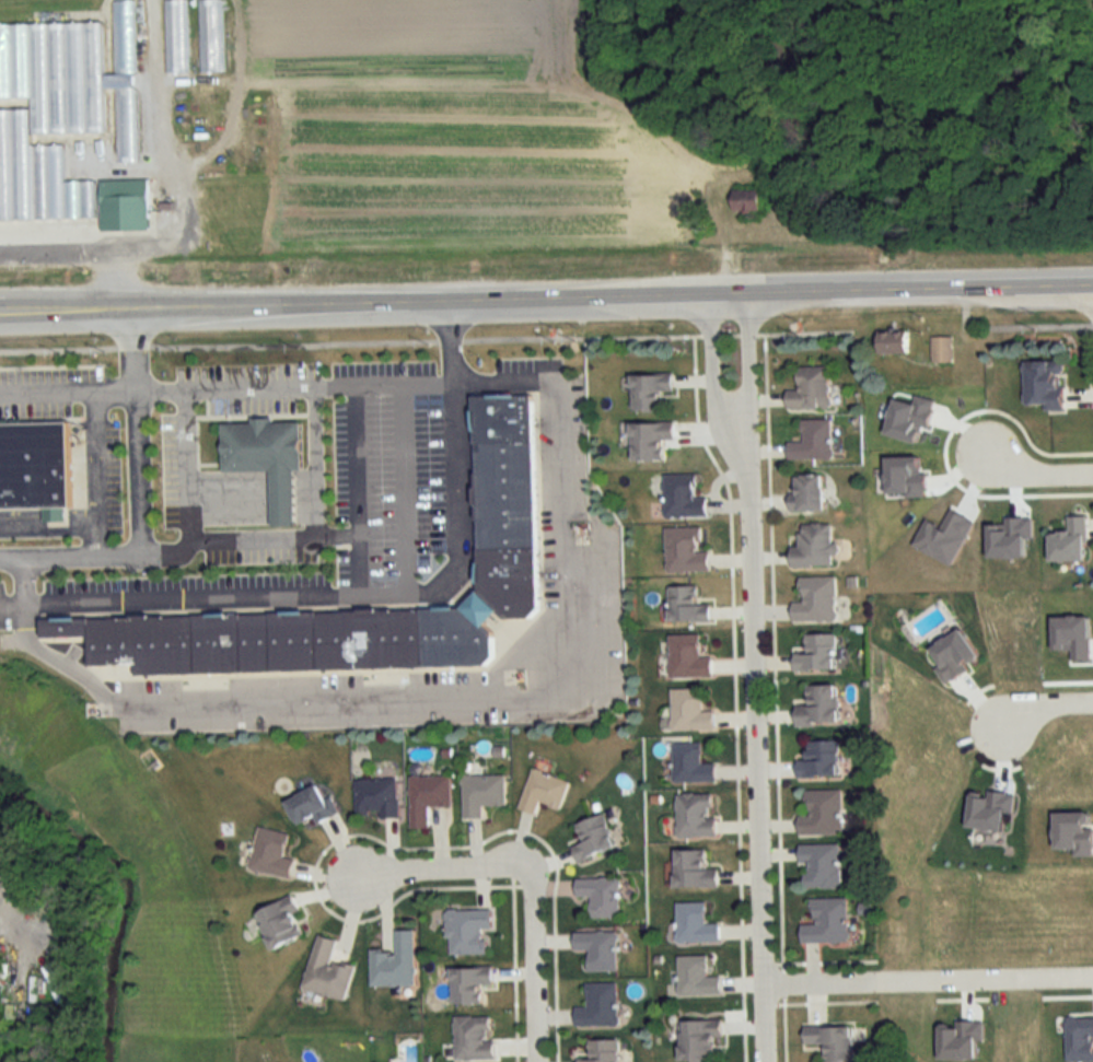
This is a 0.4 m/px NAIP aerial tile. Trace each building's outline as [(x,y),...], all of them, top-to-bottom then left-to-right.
[(188,0),(165,0),(165,74),(188,74),(188,0)] [(199,73),(223,73),(223,0),(199,0),(199,73)] [(95,219),(94,182),(64,183),(63,146),(30,147),(30,135),(105,134),(104,91),(114,91),(116,164),(137,163),(133,2),(112,2),(113,76),(104,76),(102,24),(0,26),(0,100),(31,99),(31,111),(0,111),(0,221),(95,219)] [(101,232),(148,231),(148,182),(101,182),(101,232)] [(760,191),(734,191),(734,213),(760,213),(760,191)] [(880,353),(908,353),(908,330),(880,330),(880,353)] [(951,337),(932,337),(932,363),(951,363),(951,337)] [(1026,360),(1026,405),(1046,405),(1046,411),(1065,411),(1065,360),(1026,360)] [(788,410),(830,410),(830,367),(799,367),(799,390),(788,390),(788,410)] [(633,374),(633,411),(662,411),(662,391),(674,391),(674,374),(633,374)] [(42,616),(458,607),(476,588),(472,393),(531,392),(536,607),(528,617),(489,618),(490,654),(481,663),(132,670),(132,658),(89,660),(88,631),(42,631),(42,616)] [(223,418),(223,465),(270,464),(271,522),(294,521),(293,464),(302,464),(301,416),(223,418)] [(69,506),(67,418),(0,420),(0,508),(69,506)] [(789,460),(832,460),(832,421),(803,421),(803,443),(789,443),(789,460)] [(632,423),(633,461),(664,460),(663,440),(676,440),(675,422),(632,423)] [(696,474),(664,474),(664,518),(708,518),(708,497),(696,497),(696,474)] [(790,511),(824,511),(824,475),(797,475),(797,494),(790,494),(790,511)] [(1088,561),(1088,516),(1069,516),(1069,533),(1053,533),(1053,561),(1088,561)] [(791,568),(835,567),(833,524),(801,525),(801,547),(791,547),(791,568)] [(700,527),(666,527),(666,572),(710,572),(710,551),(700,551),(700,527)] [(793,622),(835,622),(835,578),(801,578),(801,602),(793,602),(793,622)] [(711,622),(711,604),(698,604),(698,586),(669,586),(669,622),(711,622)] [(835,669),(835,634),(807,634),(807,654),(795,654),(795,669),(835,669)] [(671,677),(713,677),(713,658),(701,658),(700,635),(670,635),(671,677)] [(796,705),(797,726),(839,725),(838,684),(808,685),(808,705),(796,705)] [(671,689),(672,731),(715,731),(715,712),(702,712),(702,689),(671,689)] [(838,740),(807,740),(807,759),(798,759),(798,777),(838,777),(838,740)] [(673,782),(716,782),(716,764),(702,764),(702,743),(673,743),(673,782)] [(536,814),(540,802),(560,809),(569,781),(532,769),(519,808),(536,814)] [(506,775),(462,775),(462,818),(483,818),(483,805),(506,805),(506,775)] [(452,806),(452,776),(411,776),(411,828),(430,828),(430,806),(452,806)] [(356,779),(356,818),(400,817),(399,779),(356,779)] [(337,812),(323,783),(287,800),(301,829),(337,812)] [(841,835),(841,790),(808,790),(808,815),(799,815),(799,835),(841,835)] [(678,838),(717,838),(717,817),(713,817),(713,794),(678,794),(678,838)] [(576,824),(583,842),(572,846),(578,862),(616,849),(603,814),(576,824)] [(290,834),(260,827),(250,870),(290,879),(295,859),(284,857),(290,834)] [(840,887),(840,844),(801,844),(801,887),(840,887)] [(676,850),(676,888),(718,888),(718,870),(706,870),(706,850),(676,850)] [(619,878),(577,878),(577,897),(591,897),(591,918),(619,918),(619,878)] [(275,949),(305,934),(296,916),(302,913),(293,895),(257,914),(275,949)] [(802,942),(848,942),(848,898),(812,898),(812,924),(802,924),(802,942)] [(720,924),(706,924),(706,903),(678,903),(678,943),(720,943),(720,924)] [(448,910),(448,955),(486,954),(486,929),(492,929),(492,910),(448,910)] [(416,931),(397,931),(397,953),(371,953),(371,987),(416,987),(416,931)] [(617,932),(574,932),(574,951),(589,951),(589,972),(617,972),(617,932)] [(347,1000),(355,968),(332,962),(337,940),(318,936),(305,990),(347,1000)] [(680,956),(680,994),(722,994),(722,977),(707,977),(707,956),(680,956)] [(452,968),(452,1004),(481,1004),(481,985),(493,985),(493,968),(452,968)] [(618,983),(588,983),(588,1007),(577,1007),(577,1026),(618,1026),(618,983)] [(492,1017),(456,1017),(456,1060),(496,1060),(496,1040),(492,1040),(492,1017)] [(1092,1036),(1092,1018),(1068,1018),(1068,1061),(1092,1061),(1092,1036)] [(723,1039),(723,1020),(681,1021),(681,1061),(716,1060),(715,1039),(723,1039)] [(852,1027),(804,1027),(804,1045),(825,1045),(825,1061),(852,1061),(852,1027)] [(589,1040),(589,1056),(578,1056),(578,1061),(619,1061),(619,1040),(589,1040)]
